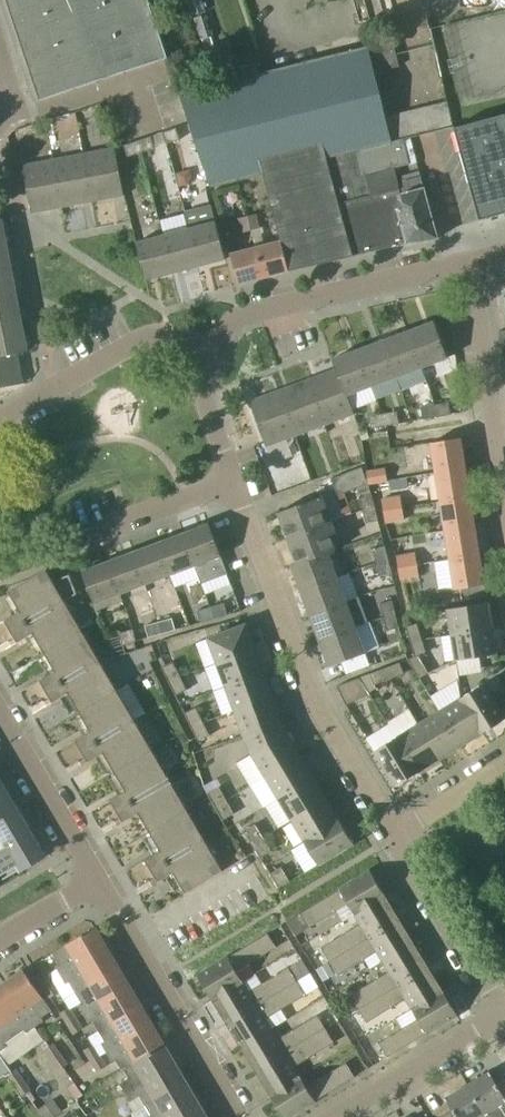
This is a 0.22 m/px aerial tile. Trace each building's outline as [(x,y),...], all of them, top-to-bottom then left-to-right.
[(36,102),(80,87),(167,58),(169,58),(150,0),(2,0),(36,102)] [(205,12),(206,12),(203,0),(188,0),(193,16),(205,12)] [(212,36),(205,15),(194,18),(201,39),(203,39),(212,36)] [(261,72),(243,77),(244,82),(182,97),(211,187),(265,173),(282,241),(282,240),(290,271),(353,256),(327,158),(392,142),(404,139),(435,131),(454,127),(447,101),(386,116),(376,73),(400,66),(393,39),(261,72)] [(240,66),(243,77),(261,72),(259,62),(240,66)] [(55,138),(81,134),(77,112),(51,116),(55,138)] [(454,128),(455,129),(480,218),(479,218),(480,220),(504,213),(504,114),(454,128)] [(163,132),(167,144),(181,139),(177,127),(163,132)] [(138,140),(142,152),(156,148),(152,136),(138,140)] [(390,169),(395,168),(410,164),(404,139),(392,142),(327,158),(353,256),(408,243),(439,238),(425,187),(420,171),(403,176),(406,186),(400,187),(400,188),(395,189),(390,169)] [(129,156),(142,152),(138,140),(125,145),(129,156)] [(93,201),(125,195),(116,148),(85,154),(93,201)] [(63,206),(93,201),(85,154),(54,159),(63,206)] [(32,212),(63,206),(54,159),(23,165),(32,212)] [(187,185),(191,176),(190,170),(177,173),(180,187),(187,185)] [(200,266),(226,259),(217,221),(216,221),(212,205),(185,212),(190,228),(200,266)] [(248,216),(252,230),(260,228),(257,214),(248,216)] [(244,232),(252,230),(248,216),(240,218),(244,232)] [(8,246),(3,218),(0,219),(0,247),(8,246)] [(174,272),(200,266),(190,228),(164,235),(174,272)] [(147,279),(174,272),(164,235),(137,242),(147,279)] [(264,278),(290,271),(282,240),(282,241),(257,247),(264,278)] [(13,273),(8,246),(0,247),(0,275),(13,273)] [(239,284),(264,278),(257,247),(231,254),(239,284)] [(18,300),(13,273),(0,275),(0,303),(18,300)] [(24,326),(18,300),(0,303),(0,331),(24,326)] [(422,367),(448,357),(435,321),(409,331),(422,367)] [(18,355),(18,353),(28,351),(24,326),(0,331),(0,359),(18,355)] [(397,376),(422,367),(409,331),(383,340),(397,376)] [(372,386),(397,376),(383,340),(359,349),(372,386)] [(347,395),(348,394),(372,386),(359,349),(333,359),(337,369),(338,369),(347,395)] [(24,383),(18,355),(0,359),(0,388),(24,383)] [(355,414),(348,394),(347,395),(338,369),(337,369),(309,380),(326,424),(355,414)] [(297,435),(326,424),(309,380),(280,390),(297,435)] [(267,446),(297,435),(280,390),(250,401),(267,446)] [(438,416),(452,414),(450,402),(436,404),(438,416)] [(424,419),(438,416),(436,404),(422,407),(424,419)] [(384,413),(386,426),(400,423),(398,411),(384,413)] [(370,416),(386,426),(384,413),(370,416)] [(437,472),(467,467),(462,437),(432,442),(437,472)] [(375,507),(371,493),(361,467),(332,478),(339,494),(359,487),(362,495),(359,496),(363,510),(375,507)] [(441,501),(471,496),(467,467),(437,472),(441,501)] [(386,468),(368,471),(370,484),(388,481),(386,468)] [(279,512),(288,537),(332,521),(345,516),(336,491),(279,512)] [(384,511),(403,508),(401,495),(382,498),(384,511)] [(471,496),(441,501),(446,530),(476,525),(471,496)] [(375,507),(363,510),(366,524),(378,520),(375,507)] [(403,508),(384,511),(386,523),(405,520),(403,508)] [(332,521),(288,537),(298,562),(298,563),(329,552),(337,549),(332,537),(338,535),(332,521)] [(210,524),(184,533),(196,565),(203,583),(228,573),(210,524)] [(451,559),(481,554),(476,525),(446,530),(451,559)] [(184,533),(159,543),(171,575),(196,565),(184,533)] [(159,543),(134,552),(146,584),(171,575),(159,543)] [(376,563),(389,560),(385,546),(373,549),(376,563)] [(134,552),(109,561),(121,593),(146,584),(134,552)] [(338,577),(329,552),(298,563),(298,562),(292,564),(302,590),(338,577)] [(399,567),(418,564),(416,553),(397,556),(399,567)] [(451,559),(453,574),(455,589),(485,584),(481,554),(451,559)] [(389,560),(376,563),(380,576),(392,573),(389,560)] [(121,593),(109,561),(83,571),(95,603),(121,593)] [(401,579),(420,577),(418,564),(399,567),(400,571),(401,579)] [(9,591),(12,596),(21,611),(4,621),(9,630),(11,632),(65,600),(66,601),(78,594),(71,574),(54,580),(47,569),(9,591)] [(311,615),(347,602),(338,577),(302,590),(311,615)] [(320,640),(357,627),(369,622),(360,597),(347,602),(311,615),(320,640)] [(17,643),(27,638),(34,633),(45,652),(83,630),(66,601),(65,600),(11,632),(17,643)] [(384,617),(396,614),(392,600),(380,603),(384,617)] [(453,634),(493,628),(488,602),(449,609),(453,634)] [(211,607),(214,619),(228,615),(224,603),(211,607)] [(201,623),(214,619),(211,607),(197,611),(201,623)] [(396,614),(384,617),(387,631),(400,627),(396,614)] [(159,622),(162,634),(176,630),(172,618),(159,622)] [(9,630),(4,621),(0,623),(0,634),(0,635),(9,630)] [(149,638),(162,634),(159,622),(145,626),(149,638)] [(411,642),(422,639),(418,623),(407,627),(411,642)] [(218,663),(256,649),(247,624),(209,638),(218,663)] [(330,666),(366,653),(357,627),(320,640),(330,666)] [(493,628),(453,634),(457,660),(497,654),(493,628)] [(113,648),(123,645),(136,641),(133,629),(108,636),(113,648)] [(11,632),(9,630),(0,635),(6,644),(0,647),(0,653),(17,643),(11,632)] [(44,690),(46,692),(100,660),(83,630),(45,652),(56,671),(39,681),(44,690)] [(418,655),(419,655),(427,653),(422,639),(411,642),(416,656),(418,655)] [(227,687),(265,673),(256,649),(218,663),(227,687)] [(429,673),(419,655),(418,655),(416,656),(409,659),(420,678),(429,673)] [(118,690),(100,660),(46,692),(52,703),(69,693),(80,712),(118,690)] [(170,681),(181,676),(174,662),(163,667),(170,681)] [(385,668),(390,679),(405,674),(400,662),(385,668)] [(375,685),(390,679),(385,668),(371,674),(375,685)] [(236,711),(274,697),(265,673),(227,687),(236,711)] [(504,719),(504,717),(491,695),(503,688),(500,674),(499,675),(484,684),(462,697),(484,733),(504,719)] [(177,695),(188,690),(181,676),(170,681),(177,695)] [(346,705),(370,695),(360,677),(337,686),(346,705)] [(30,686),(36,695),(44,690),(39,681),(30,686)] [(129,683),(119,689),(136,716),(146,710),(129,683)] [(27,700),(36,695),(30,686),(22,691),(27,700)] [(44,690),(36,695),(41,704),(32,709),(35,714),(52,703),(46,692),(44,690)] [(80,750),(81,752),(135,720),(118,690),(80,712),(91,731),(74,741),(80,750)] [(27,700),(32,709),(41,704),(36,695),(27,700)] [(274,697),(236,711),(245,735),(253,754),(288,733),(283,721),(274,697)] [(483,733),(484,733),(462,697),(461,698),(462,698),(441,711),(462,745),(483,733)] [(192,727),(204,721),(197,707),(185,713),(192,727)] [(440,759),(462,745),(441,711),(419,724),(440,759)] [(153,750),(135,720),(81,752),(88,763),(104,753),(115,772),(153,750)] [(192,727),(199,741),(211,736),(204,721),(192,727)] [(419,772),(440,759),(419,724),(398,737),(397,737),(419,772),(420,772),(419,772)] [(267,776),(301,756),(288,733),(253,754),(267,776)] [(397,786),(419,772),(397,737),(375,751),(397,786)] [(66,746),(71,755),(80,750),(74,741),(66,746)] [(62,760),(71,755),(66,746),(57,751),(62,760)] [(88,763),(81,752),(80,750),(71,755),(76,764),(67,769),(70,773),(88,763)] [(115,809),(116,812),(171,779),(153,750),(115,772),(126,791),(109,801),(115,809)] [(62,760),(67,769),(76,764),(71,755),(62,760)] [(280,798),(314,778),(301,756),(267,776),(280,798)] [(293,820),(327,799),(314,778),(280,798),(293,820)] [(188,809),(171,779),(116,812),(123,823),(139,813),(150,832),(188,809)] [(2,783),(0,785),(0,817),(16,807),(10,796),(12,794),(6,785),(4,786),(2,783)] [(216,806),(228,800),(220,786),(209,793),(216,806)] [(306,842),(341,821),(341,820),(340,820),(327,799),(293,820),(306,841),(305,841),(306,842)] [(224,820),(235,814),(228,800),(216,806),(224,820)] [(101,806),(106,815),(115,809),(109,801),(101,806)] [(97,820),(106,815),(101,806),(92,811),(97,820)] [(16,807),(0,817),(0,833),(7,846),(17,840),(25,855),(32,851),(39,846),(16,807)] [(115,809),(106,815),(111,823),(102,829),(105,833),(123,823),(116,812),(115,809)] [(150,869),(151,872),(206,839),(188,809),(150,832),(161,851),(145,861),(150,869)] [(97,820),(102,829),(111,823),(106,815),(97,820)] [(306,842),(319,864),(354,843),(341,821),(306,842)] [(253,844),(264,837),(256,824),(245,831),(253,844)] [(253,844),(261,858),(272,851),(264,837),(253,844)] [(224,871),(206,839),(151,872),(158,883),(174,873),(186,893),(224,871)] [(0,850),(0,882),(21,870),(22,870),(38,861),(32,851),(25,855),(17,840),(7,846),(0,850)] [(136,866),(141,874),(150,869),(145,861),(136,866)] [(132,880),(141,874),(136,866),(127,871),(132,880)] [(282,867),(271,874),(280,888),(291,882),(282,867)] [(150,869),(141,874),(146,883),(137,888),(140,893),(158,883),(151,872),(150,869)] [(296,936),(329,916),(349,904),(355,914),(386,895),(371,871),(288,921),(296,936)] [(132,880),(137,888),(146,883),(141,874),(132,880)] [(330,961),(400,919),(386,897),(387,896),(386,895),(355,914),(356,915),(357,915),(362,923),(322,947),(330,961)] [(339,975),(358,964),(379,951),(385,961),(414,943),(400,919),(330,961),(339,975)] [(59,970),(61,974),(108,947),(98,930),(97,930),(93,929),(53,953),(59,963),(56,965),(59,970)] [(237,972),(258,959),(277,947),(268,933),(198,975),(213,1000),(243,982),(237,972)] [(359,1009),(429,967),(414,943),(385,961),(391,971),(351,995),(359,1009)] [(61,974),(66,983),(69,981),(76,991),(119,966),(108,947),(61,974)] [(335,974),(328,962),(317,969),(324,981),(335,974)] [(84,1012),(130,985),(119,966),(76,991),(82,1002),(79,1004),(84,1012)] [(228,1023),(297,981),(289,967),(249,991),(244,983),(243,982),(213,1000),(214,1001),(228,1023)] [(413,1009),(444,990),(443,989),(442,989),(429,967),(359,1009),(368,1023),(407,999),(413,1007),(412,1007),(413,1009)] [(42,1018),(53,1011),(24,970),(5,983),(36,1027),(45,1022),(42,1018)] [(47,971),(38,976),(43,985),(52,980),(47,971)] [(52,980),(43,985),(51,997),(60,992),(52,980)] [(266,1020),(287,1007),(306,995),(297,981),(228,1023),(242,1047),(272,1029),(266,1020)] [(36,1027),(5,983),(0,987),(0,1015),(16,1037),(27,1053),(45,1040),(36,1027)] [(98,1029),(141,1004),(130,985),(84,1012),(90,1022),(93,1020),(98,1029)] [(380,1043),(388,1057),(458,1015),(444,990),(413,1009),(419,1019),(380,1043)] [(102,1043),(106,1050),(152,1023),(141,1004),(98,1029),(105,1040),(102,1043)] [(68,1024),(77,1018),(70,1007),(61,1013),(68,1024)] [(27,1053),(16,1037),(0,1015),(0,1052),(9,1065),(27,1053)] [(256,1071),(326,1029),(318,1015),(278,1039),(272,1029),(242,1047),(256,1071)] [(77,1018),(68,1024),(74,1034),(84,1028),(77,1018)] [(115,1059),(120,1067),(122,1066),(164,1042),(152,1023),(106,1050),(112,1061),(115,1059)] [(295,1067),(335,1043),(326,1029),(256,1071),(270,1093),(270,1094),(271,1095),(301,1076),(300,1075),(295,1067)] [(121,1084),(125,1090),(175,1061),(164,1042),(122,1066),(130,1079),(121,1084)] [(53,1060),(61,1054),(54,1044),(46,1049),(53,1060)] [(93,1044),(84,1049),(90,1060),(99,1054),(93,1044)] [(61,1054),(53,1060),(60,1070),(68,1065),(61,1054)] [(98,1072),(106,1066),(99,1054),(90,1060),(98,1072)] [(145,1104),(186,1080),(175,1061),(125,1090),(131,1101),(140,1096),(145,1104)] [(271,1095),(284,1116),(289,1116),(355,1077),(347,1062),(307,1086),(301,1076),(271,1095)] [(16,1086),(24,1080),(16,1070),(14,1072),(8,1075),(16,1086)] [(487,1116),(502,1116),(504,1115),(504,1089),(501,1091),(491,1072),(468,1085),(487,1116)] [(24,1080),(16,1086),(23,1096),(31,1091),(24,1080)] [(186,1080),(145,1104),(152,1115),(148,1116),(166,1116),(197,1099),(186,1080)] [(468,1085),(446,1097),(453,1110),(441,1116),(487,1116),(468,1085)] [(39,1110),(44,1116),(55,1116),(63,1112),(54,1099),(39,1110)] [(197,1099),(166,1116),(208,1116),(197,1099)]
